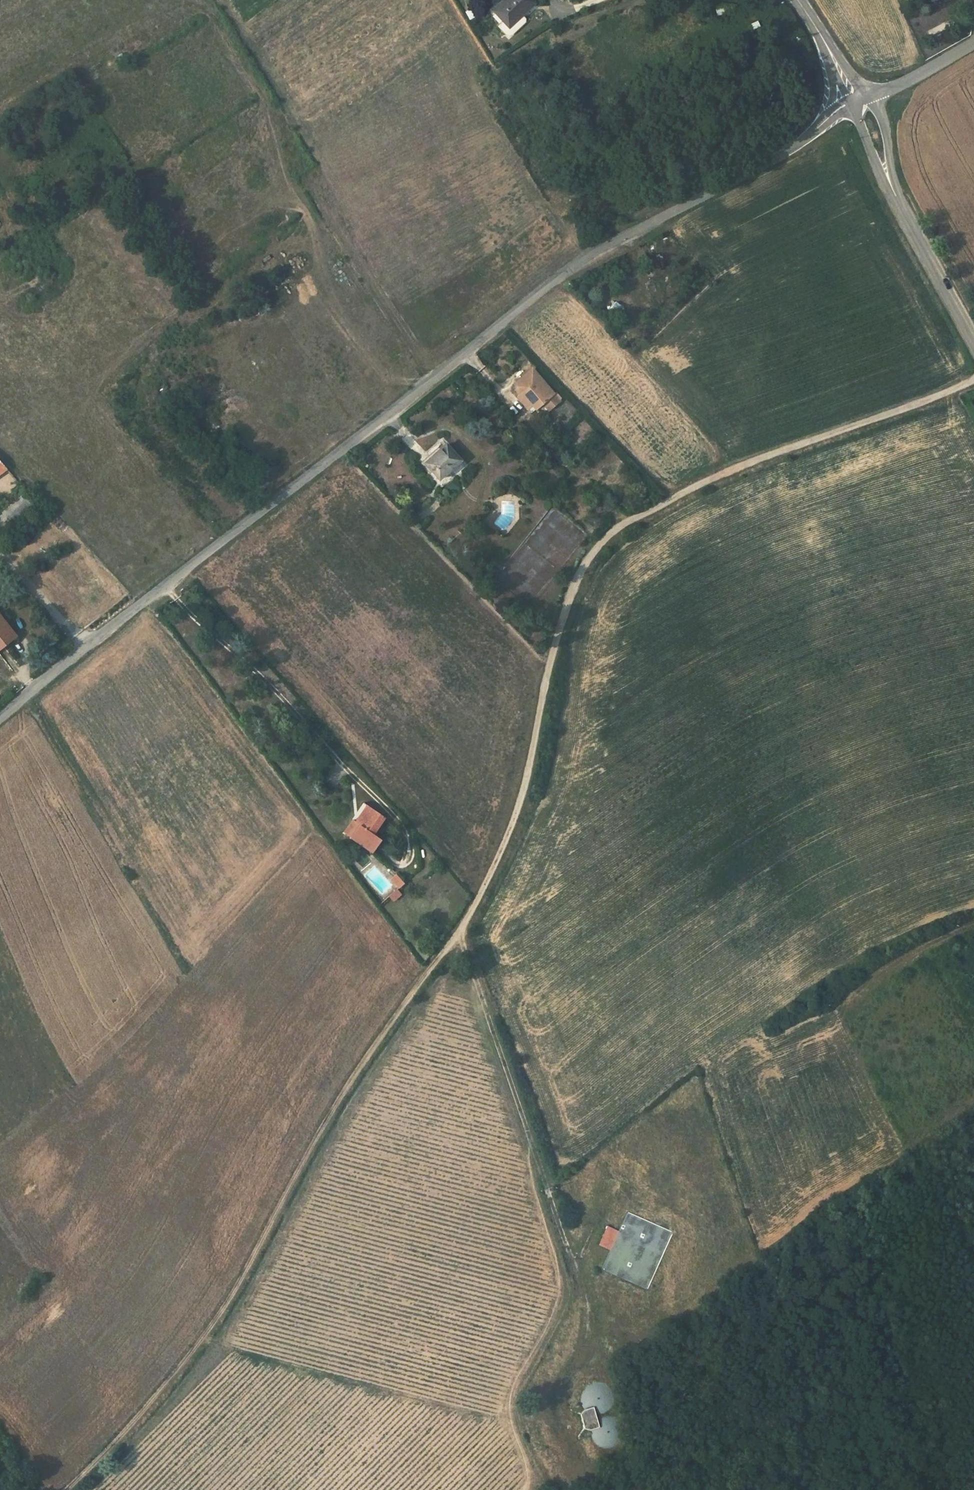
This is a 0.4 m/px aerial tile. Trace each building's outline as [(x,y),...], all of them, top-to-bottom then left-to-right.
[(535,4),(531,0),(505,0),(493,11),(504,22),(501,24),(501,30),(507,35),(512,36),(525,24),(525,18),(522,16),(535,4)] [(621,324),(619,329),(631,337),(634,332),(621,324)] [(560,403),(549,390),(533,370),(525,376),(532,386),(520,395),(518,397),(527,409),(532,405),(536,410),(542,404),(548,412),(560,403)] [(532,386),(525,376),(518,382),(517,392),(520,395),(532,386)] [(425,464),(439,479),(460,461),(446,445),(425,464)] [(0,617),(0,649),(16,637),(0,617)] [(363,821),(351,838),(372,852),(380,840),(373,835),(384,817),(368,806),(359,818),(363,821)] [(345,833),(351,838),(363,821),(359,818),(356,823),(353,821),(345,833)] [(391,879),(399,888),(404,883),(396,874),(391,879)] [(396,889),(387,896),(391,902),(401,895),(396,889)] [(673,1233),(627,1212),(618,1232),(610,1251),(602,1269),(649,1289),(673,1233)] [(598,1245),(610,1251),(618,1232),(607,1227),(598,1245)] [(598,1427),(592,1407),(578,1411),(584,1431),(598,1427)]
